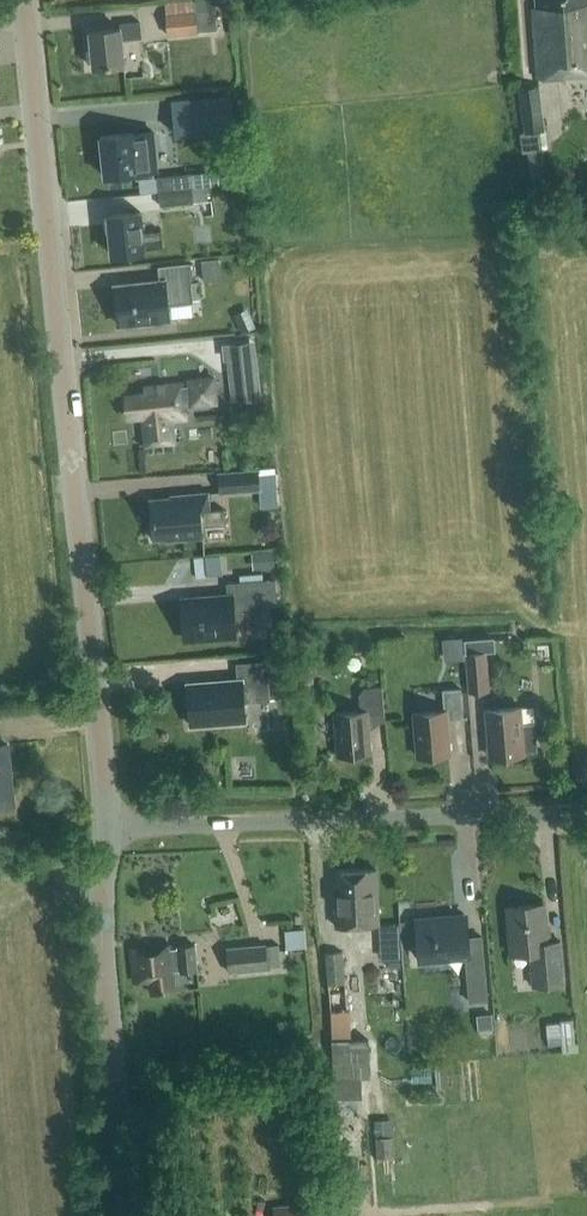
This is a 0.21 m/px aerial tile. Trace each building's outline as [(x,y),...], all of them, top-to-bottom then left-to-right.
[(586,78),(586,0),(537,0),(538,10),(532,10),(535,81),(586,78)] [(165,16),(167,36),(218,31),(215,2),(194,5),(195,13),(165,16)] [(121,41),(139,39),(138,23),(118,25),(119,30),(89,32),(92,68),(95,68),(96,73),(107,72),(107,67),(123,65),(121,41)] [(548,178),(543,133),(537,91),(519,93),(524,135),(520,136),(522,152),(528,151),(532,180),(548,178)] [(230,98),(172,104),(175,134),(233,128),(230,98)] [(156,176),(154,151),(152,132),(99,137),(103,178),(136,174),(137,178),(156,176)] [(231,171),(219,172),(220,186),(232,184),(231,171)] [(157,178),(158,193),(192,189),(191,175),(157,178)] [(207,187),(192,189),(158,193),(160,207),(193,204),(193,201),(208,200),(207,187)] [(143,250),(162,248),(161,231),(141,233),(139,211),(107,215),(111,256),(143,253),(143,250)] [(202,261),(204,281),(220,279),(218,259),(202,261)] [(168,305),(191,303),(188,265),(160,268),(161,282),(115,287),(118,324),(169,319),(168,305)] [(198,282),(189,283),(191,301),(200,300),(198,282)] [(258,325),(249,308),(236,314),(245,331),(258,325)] [(229,404),(259,401),(253,344),(224,346),(229,404)] [(177,440),(172,440),(170,420),(184,419),(182,401),(187,400),(187,405),(214,403),(212,375),(184,378),(185,384),(180,385),(180,382),(142,386),(143,392),(123,394),(125,418),(141,416),(143,443),(138,443),(138,445),(177,441),(177,440)] [(255,456),(232,458),(233,470),(257,467),(255,456)] [(216,474),(218,493),(258,489),(257,470),(216,474)] [(179,497),(148,500),(150,521),(148,521),(149,535),(151,535),(152,540),(166,539),(166,541),(202,538),(201,527),(224,525),(223,509),(208,511),(206,493),(179,495),(179,497)] [(273,568),(272,551),(253,552),(254,569),(273,568)] [(221,575),(219,555),(204,557),(206,576),(221,575)] [(255,618),(254,602),(277,601),(276,580),(225,583),(226,597),(180,600),(183,638),(234,635),(233,620),(255,618)] [(489,690),(487,651),(496,650),(495,636),(465,638),(469,692),(489,690)] [(241,703),(268,701),(266,663),(236,666),(237,681),(186,685),(189,725),(242,722),(241,703)] [(365,711),(334,714),(338,756),(369,754),(367,723),(384,722),(381,687),(363,688),(365,711)] [(446,721),(462,719),(460,689),(442,691),(443,711),(413,714),(417,757),(449,754),(446,721)] [(533,726),(521,727),(519,708),(486,710),(490,758),(523,755),(523,751),(535,750),(533,726)] [(11,803),(5,742),(0,743),(0,805),(11,803)] [(345,927),(366,926),(373,933),(375,955),(402,953),(400,925),(376,926),(375,897),(371,897),(370,869),(349,870),(349,877),(334,878),(335,906),(345,905),(345,927)] [(531,952),(532,971),(533,986),(562,984),(559,942),(546,943),(543,903),(507,906),(511,954),(531,952)] [(487,999),(485,977),(481,938),(466,939),(464,917),(435,920),(435,918),(415,920),(418,960),(464,956),(469,1001),(487,999)] [(287,951),(306,949),(304,931),(285,933),(287,951)] [(179,975),(197,973),(194,946),(177,947),(177,949),(170,950),(169,945),(131,948),(134,983),(150,981),(151,994),(173,992),(171,972),(179,971),(179,975)] [(281,966),(279,946),(227,951),(229,975),(267,972),(267,967),(281,966)] [(378,1074),(377,1038),(351,1039),(350,1010),(345,1010),(344,1002),(341,953),(326,954),(335,1075),(378,1074)] [(543,1020),(545,1047),(571,1045),(569,1018),(543,1020)] [(446,1063),(435,1064),(437,1087),(448,1086),(446,1063)] [(360,1181),(344,1182),(345,1201),(361,1200),(360,1181)] [(326,1201),(273,1206),(274,1215),(327,1215),(326,1201)]
